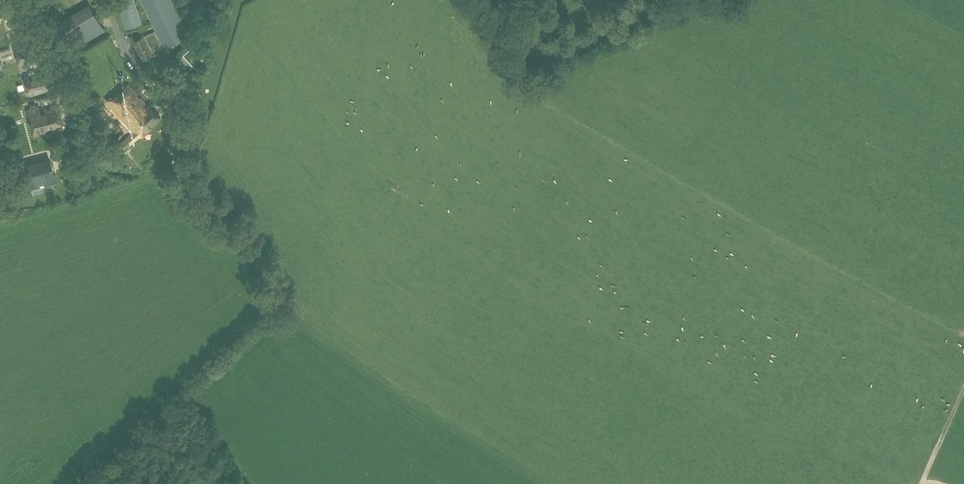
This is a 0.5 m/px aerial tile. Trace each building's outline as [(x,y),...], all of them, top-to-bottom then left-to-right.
[(116,1),(126,29),(141,23),(133,0),(118,0),(116,1)] [(157,52),(188,36),(170,0),(141,0),(156,30),(133,42),(141,59),(157,52)] [(62,21),(77,46),(104,30),(89,5),(62,21)] [(17,63),(18,66),(37,60),(33,45),(14,50),(17,63)] [(18,66),(17,63),(7,66),(9,73),(19,71),(18,66)] [(49,90),(44,70),(25,76),(30,95),(49,90)] [(161,116),(151,105),(149,107),(128,84),(107,103),(133,131),(121,143),(125,148),(161,116)] [(39,109),(39,107),(27,110),(34,135),(63,128),(57,104),(39,109)] [(19,168),(25,190),(56,182),(49,159),(19,168)]
